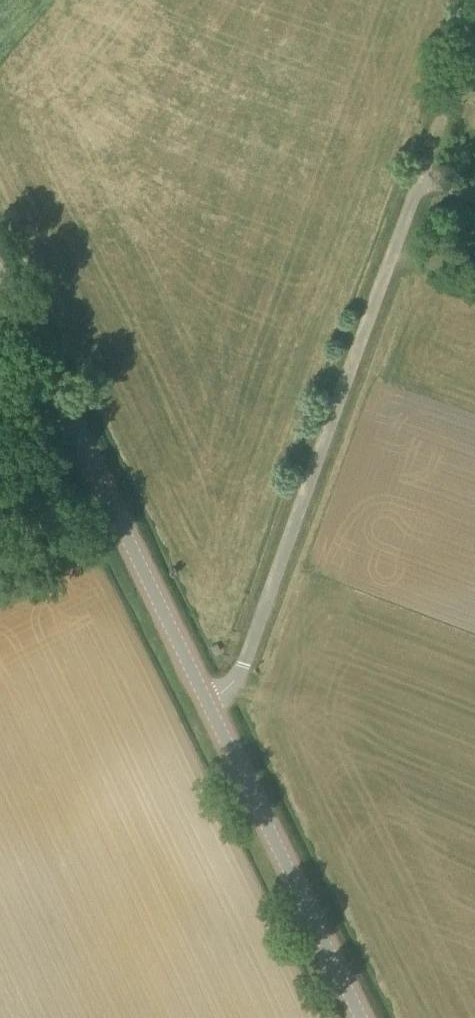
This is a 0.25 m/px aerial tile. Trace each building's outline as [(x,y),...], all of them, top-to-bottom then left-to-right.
[(214,654),(221,651),(217,644),(210,647),(214,654)]
